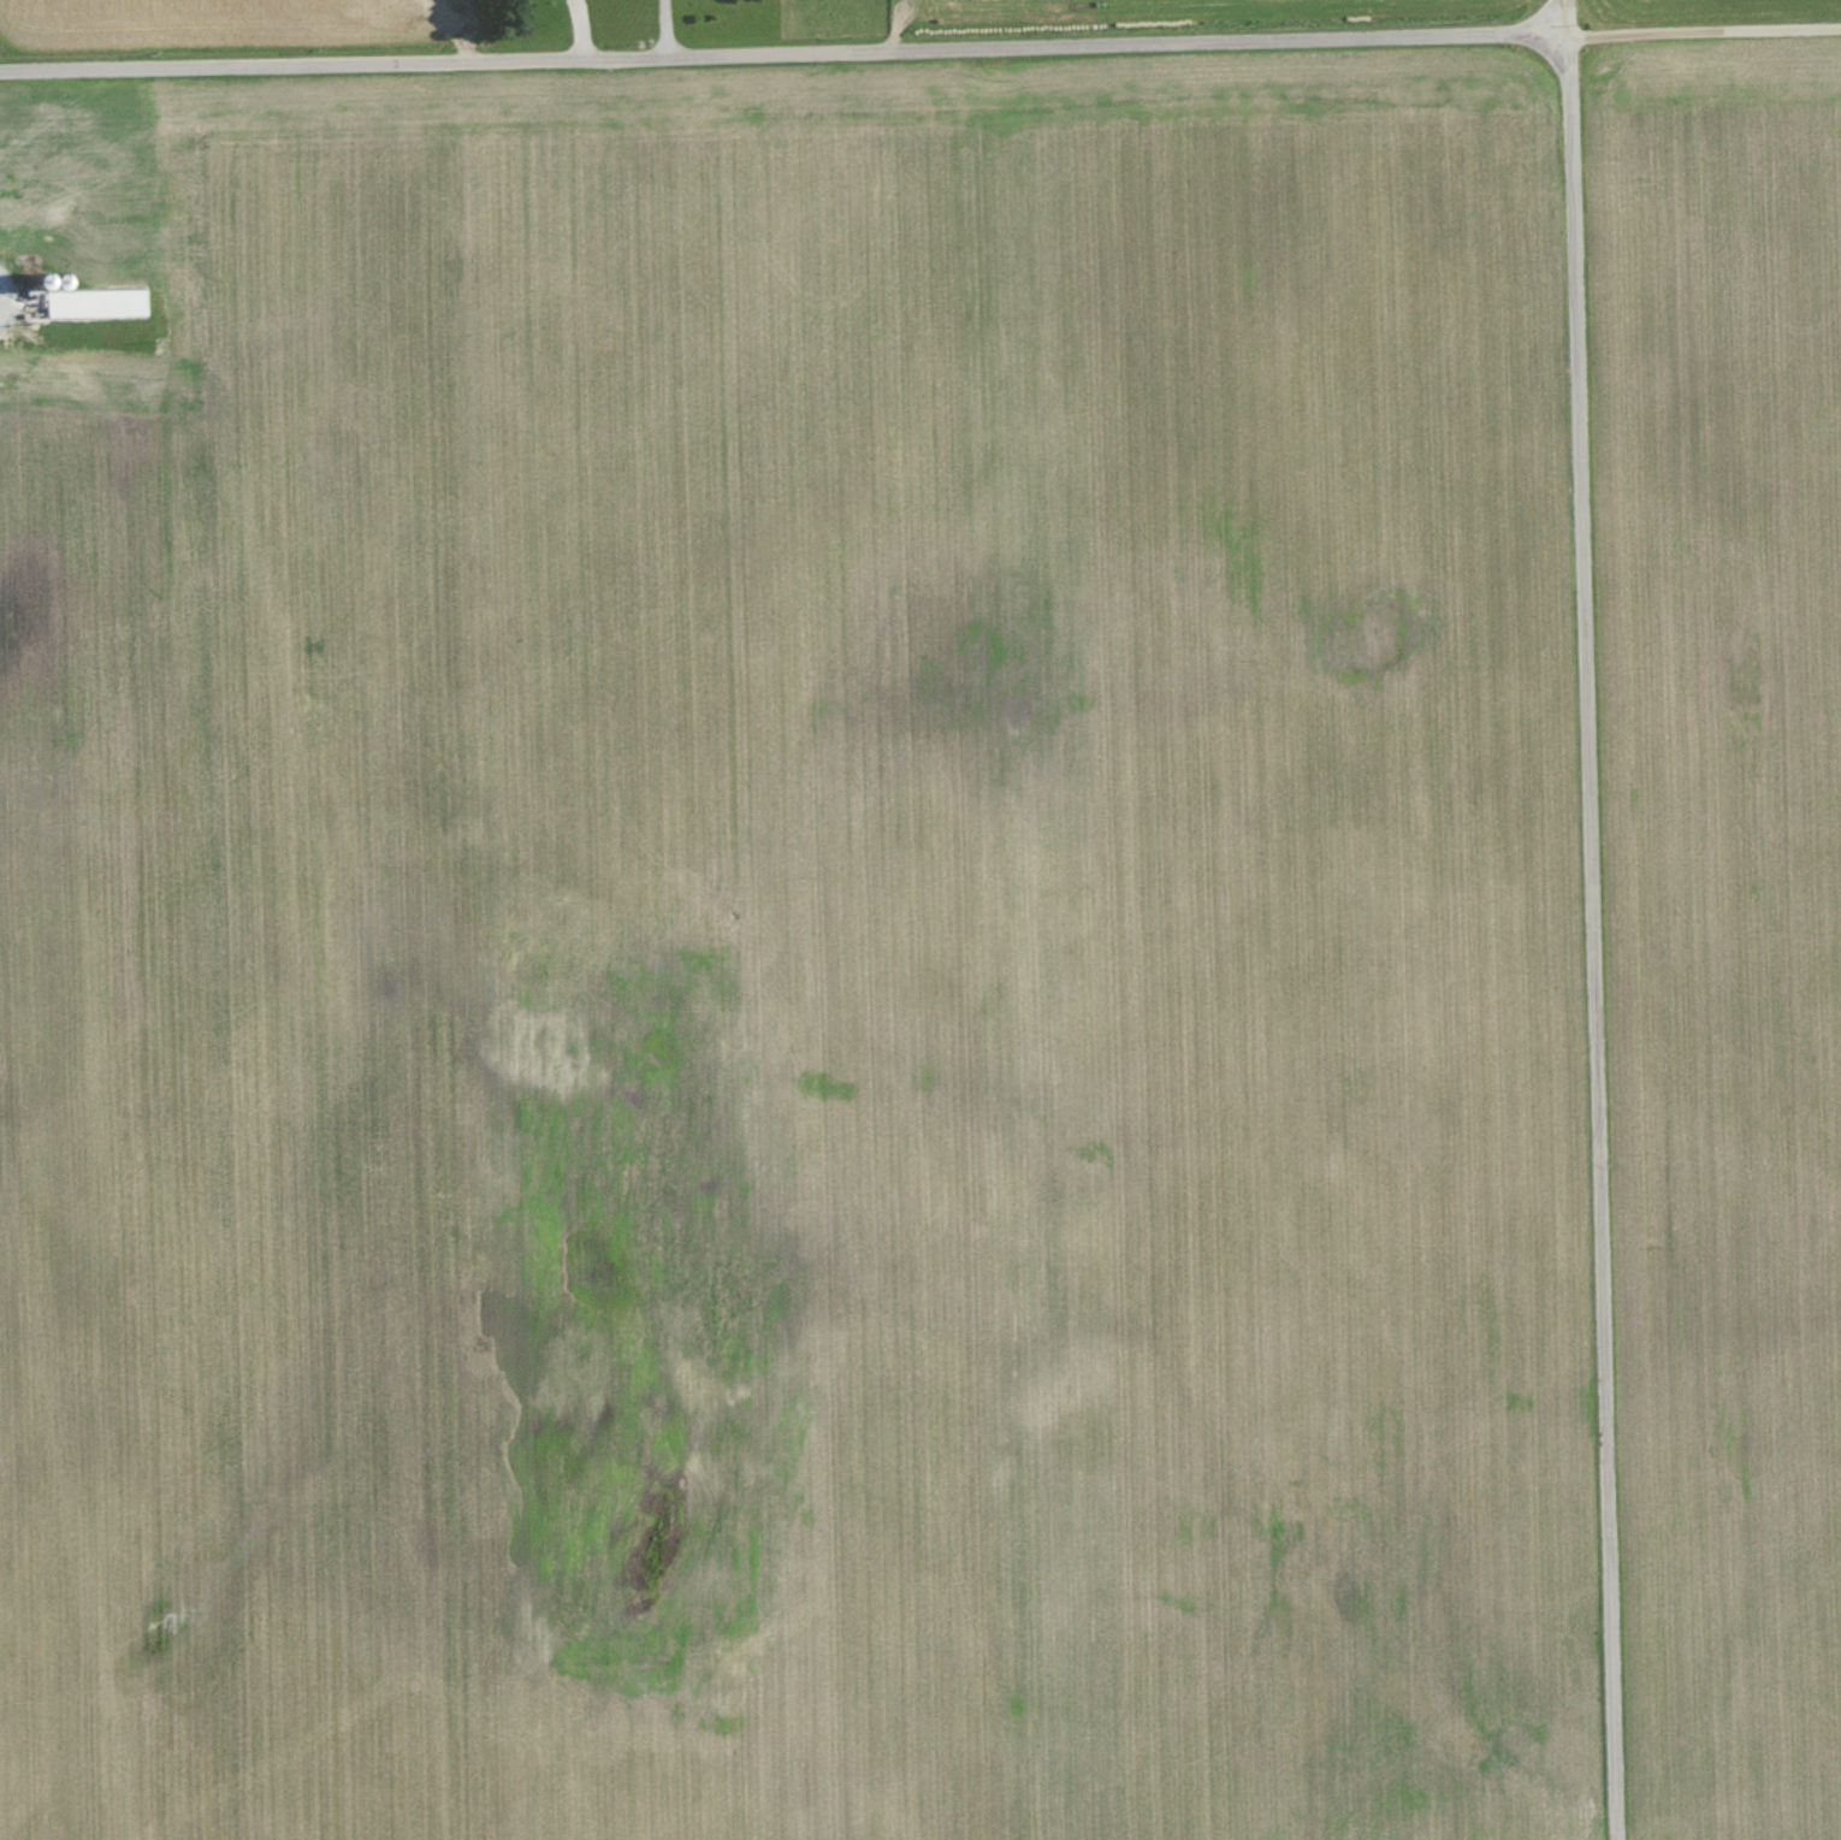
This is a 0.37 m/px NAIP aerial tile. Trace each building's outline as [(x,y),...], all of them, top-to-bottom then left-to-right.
[(145,315),(145,289),(106,289),(106,302),(105,302),(105,316),(145,315)]
